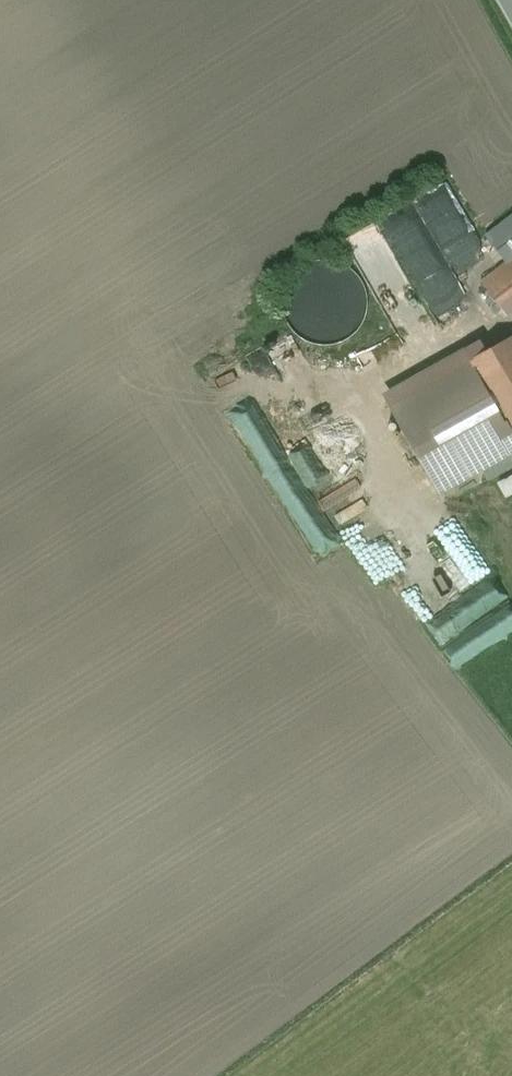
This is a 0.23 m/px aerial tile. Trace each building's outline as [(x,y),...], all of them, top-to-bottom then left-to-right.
[(456,183),(424,195),(452,271),(484,260),(456,183)] [(353,233),(404,345),(471,314),(420,203),(353,233)] [(496,270),(511,291),(511,258),(496,270)] [(344,274),(329,271),(316,273),(304,280),(295,290),(289,301),(288,314),(293,329),(303,341),(317,349),(333,351),(348,346),(361,337),(369,324),(372,308),(367,293),(358,281),(344,274)] [(470,359),(509,429),(511,428),(511,335),(470,359)] [(392,403),(441,490),(511,450),(511,429),(511,428),(509,429),(470,359),(392,403)] [(302,434),(327,422),(321,409),(296,421),(302,434)] [(273,472),(308,453),(291,421),(256,440),(273,472)] [(325,472),(285,487),(310,549),(349,533),(325,472)] [(511,496),(511,475),(502,481),(511,496)]
